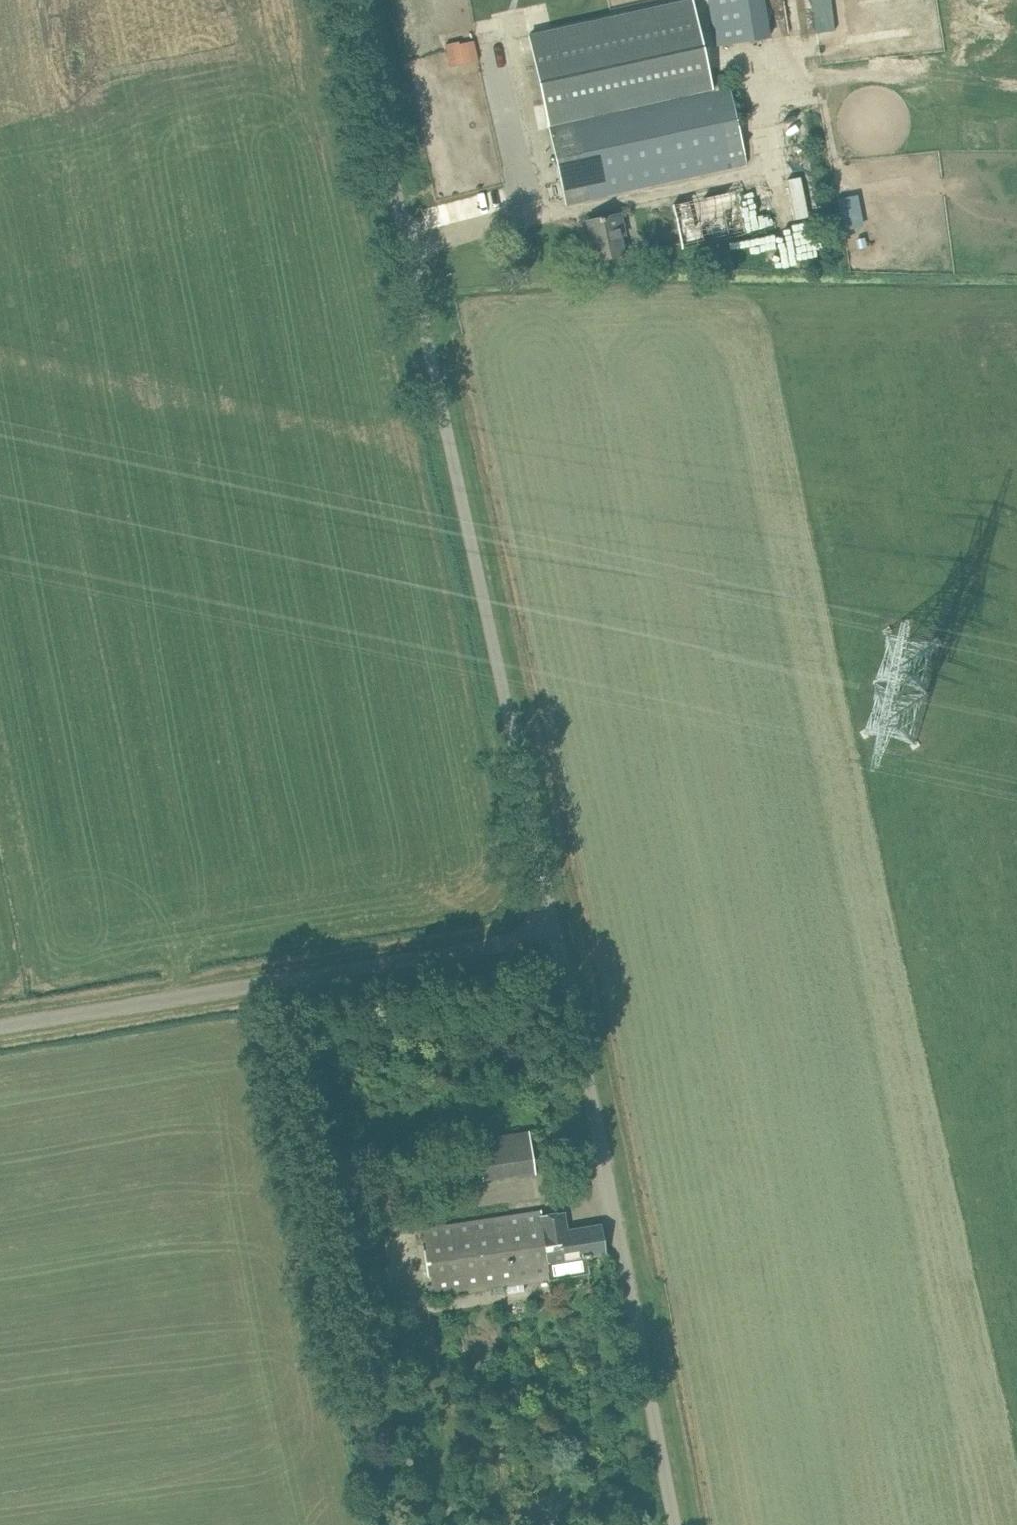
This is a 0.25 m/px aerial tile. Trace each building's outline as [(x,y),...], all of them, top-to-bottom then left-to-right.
[(547,113),(567,202),(748,162),(729,72),(712,76),(695,0),(686,0),(530,34),(547,113)] [(719,46),(774,38),(767,0),(712,0),(719,46)] [(815,173),(803,175),(672,205),(674,213),(663,215),(671,250),(682,247),(682,249),(811,220),(824,218),(815,173)] [(620,213),(606,216),(587,220),(596,260),(623,254),(619,235),(625,234),(620,213)] [(535,1173),(529,1131),(477,1139),(483,1179),(517,1174),(517,1176),(535,1173)] [(605,1252),(600,1226),(562,1232),(559,1214),(542,1217),(541,1211),(522,1214),(421,1229),(432,1296),(551,1278),(551,1277),(586,1272),(584,1257),(591,1256),(590,1254),(605,1252)]
